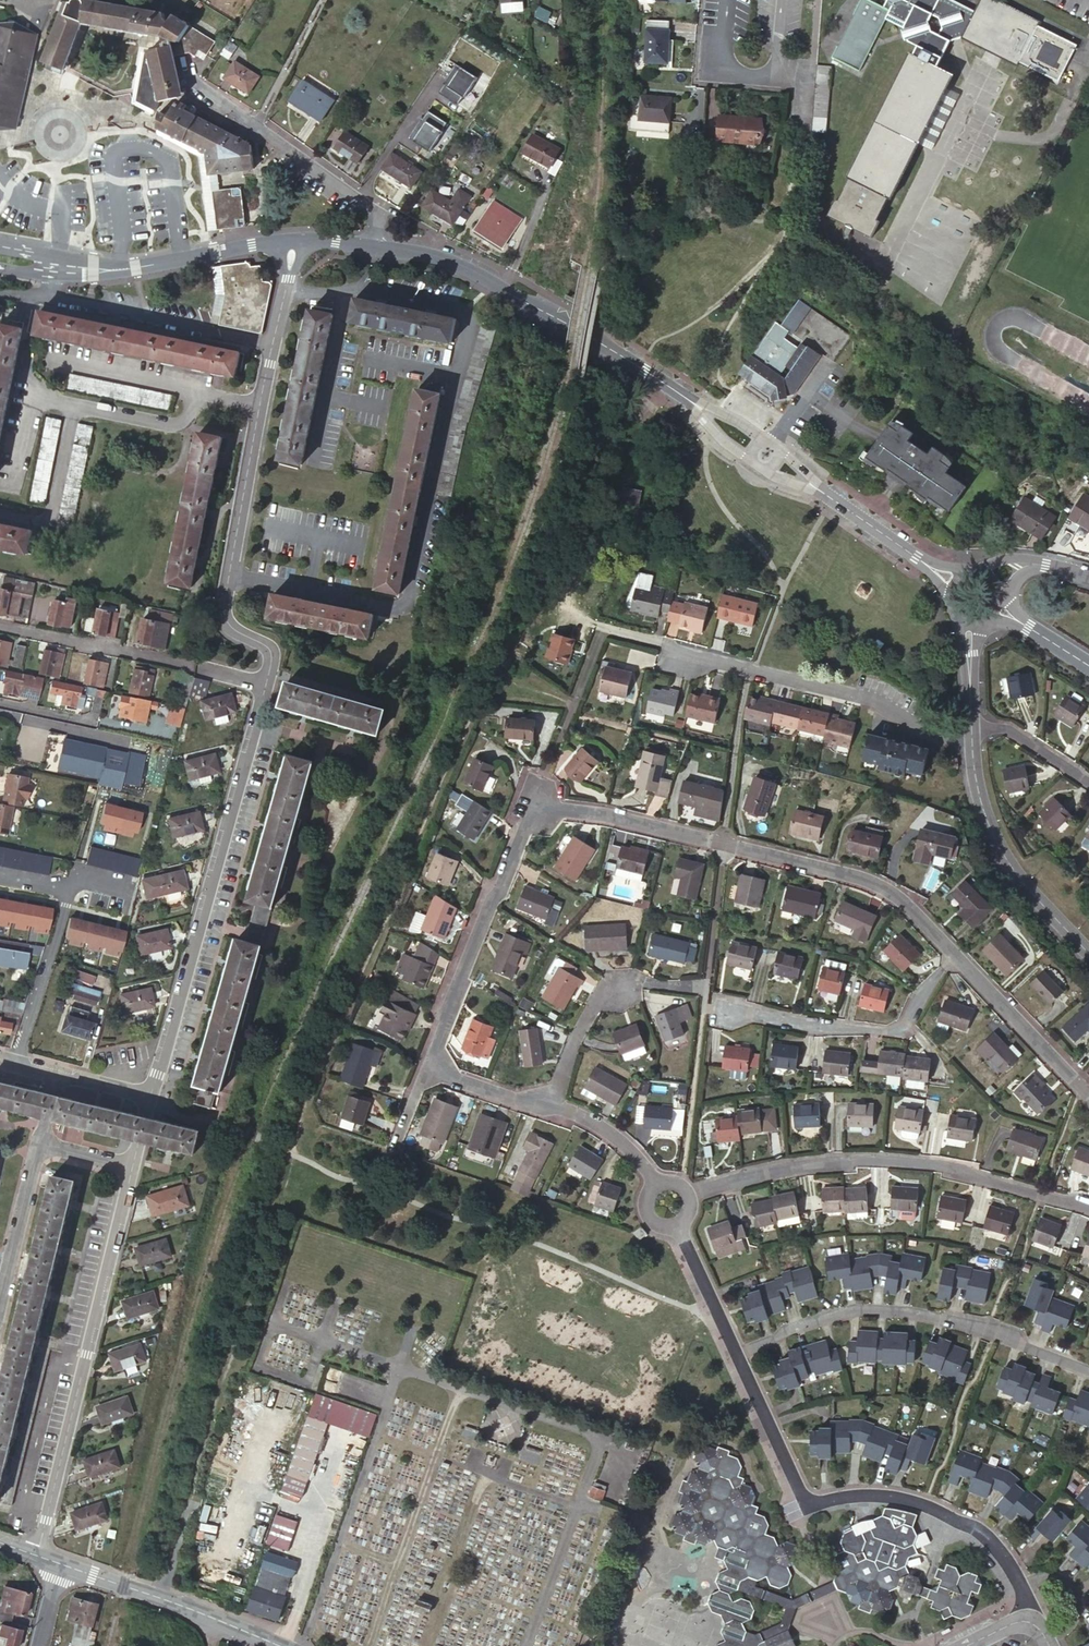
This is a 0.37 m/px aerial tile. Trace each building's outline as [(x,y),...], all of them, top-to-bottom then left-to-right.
[(178,97),(177,87),(181,86),(174,56),(183,54),(191,51),(196,55),(200,49),(208,54),(217,40),(171,14),(170,15),(167,15),(165,21),(160,11),(153,9),(111,0),(67,0),(45,57),(66,65),(83,18),(151,33),(137,102),(154,112),(161,101),(178,97)] [(909,54),(933,66),(946,40),(963,38),(975,12),(950,0),(883,0),(880,7),(866,0),(862,0),(835,57),(861,70),(884,21),(899,28),(898,30),(901,41),(913,46),(909,54)] [(963,38),(1020,65),(1021,61),(1059,79),(1075,45),(1037,27),(1040,21),(996,0),(982,0),(975,12),(963,38)] [(540,7),(536,16),(554,25),(556,21),(549,17),(551,12),(540,7)] [(16,128),(39,32),(15,21),(0,22),(0,120),(6,122),(5,126),(16,128)] [(651,35),(648,67),(669,68),(672,36),(651,35)] [(236,45),(229,40),(221,52),(229,56),(236,45)] [(200,49),(196,55),(204,60),(208,54),(200,49)] [(229,56),(221,52),(217,57),(225,61),(229,56)] [(933,66),(909,54),(847,179),(886,198),(888,199),(917,142),(943,90),(951,75),(933,66)] [(222,76),(245,90),(249,83),(252,85),(258,75),(233,60),(222,76)] [(477,76),(455,62),(442,82),(444,83),(438,91),(457,104),(463,96),(464,97),(477,76)] [(816,70),(810,135),(825,137),(831,71),(816,70)] [(333,101),(302,81),(289,100),(319,121),(333,101)] [(955,96),(943,90),(917,142),(929,148),(955,96)] [(347,102),(351,96),(343,91),(339,98),(347,102)] [(157,127),(207,154),(214,153),(216,172),(253,169),(251,154),(250,144),(244,141),(246,138),(236,132),(233,136),(184,109),(186,106),(179,101),(175,103),(173,107),(168,105),(160,113),(159,114),(157,127)] [(643,109),(641,134),(681,137),(683,103),(652,101),(651,110),(643,109)] [(446,122),(427,109),(422,117),(420,116),(407,137),(429,151),(442,131),(441,130),(446,122)] [(721,119),(718,145),(760,148),(762,122),(721,119)] [(16,128),(5,126),(6,122),(0,120),(0,131),(16,128)] [(344,131),(336,143),(340,146),(338,149),(358,162),(368,147),(344,131)] [(533,133),(522,152),(549,167),(560,148),(533,133)] [(214,153),(207,154),(209,173),(216,172),(214,153)] [(391,153),(381,168),(411,187),(420,172),(391,153)] [(886,198),(847,179),(837,199),(834,199),(825,217),(868,238),(876,223),(874,220),(886,198)] [(211,189),(216,228),(246,224),(241,184),(233,185),(230,183),(229,186),(211,189)] [(487,186),(481,195),(486,198),(491,189),(487,186)] [(432,192),(422,207),(451,226),(469,198),(458,190),(449,203),(432,192)] [(502,246),(519,219),(493,201),(476,227),(502,246)] [(219,324),(261,333),(270,283),(262,282),(260,267),(251,268),(250,262),(222,266),(226,302),(223,303),(220,316),(219,324)] [(211,314),(220,316),(223,303),(226,302),(222,266),(212,267),(215,293),(211,314)] [(356,297),(351,321),(450,342),(456,319),(356,297)] [(772,321),(736,371),(771,395),(771,398),(779,396),(791,393),(815,359),(804,352),(808,348),(785,331),(789,325),(794,328),(808,307),(796,299),(777,325),(772,321)] [(43,305),(42,311),(240,351),(241,346),(43,305)] [(311,308),(278,461),(301,467),(333,313),(311,308)] [(240,351),(42,311),(37,335),(235,375),(240,351)] [(449,496),(465,429),(465,427),(468,415),(469,411),(473,399),(495,329),(482,324),(461,392),(456,407),(454,417),(448,442),(437,493),(449,496)] [(0,331),(0,450),(24,330),(1,325),(0,331)] [(804,352),(815,359),(819,353),(809,346),(808,348),(804,352)] [(173,395),(72,374),(69,389),(170,410),(173,395)] [(416,392),(374,591),(397,596),(438,396),(416,392)] [(62,421),(48,419),(32,501),(45,504),(62,421)] [(93,428),(78,425),(57,528),(71,531),(93,428)] [(901,432),(892,426),(887,433),(879,445),(869,460),(890,474),(892,472),(911,485),(909,487),(931,502),(932,499),(953,513),(970,487),(949,473),(953,468),(943,461),(947,455),(936,448),(931,455),(921,448),(912,442),(917,435),(905,427),(901,432)] [(223,437),(200,433),(168,583),(191,587),(223,437)] [(642,490),(627,489),(626,505),(641,505),(642,490)] [(1087,492),(1073,515),(1088,525),(1088,493),(1087,492)] [(1057,516),(1027,496),(1013,517),(1043,537),(1057,516)] [(28,553),(33,531),(0,524),(0,548),(28,553)] [(0,589),(0,614),(7,616),(7,614),(17,616),(22,594),(33,597),(35,584),(5,577),(2,589),(0,589)] [(658,611),(668,614),(673,593),(663,591),(664,588),(650,585),(649,590),(636,587),(630,610),(657,616),(658,611)] [(69,592),(56,589),(55,596),(67,598),(69,592)] [(274,595),(269,619),(369,640),(374,617),(274,595)] [(760,606),(723,597),(717,619),(755,628),(760,606)] [(66,604),(54,601),(49,624),(60,627),(61,625),(69,627),(74,606),(76,600),(67,598),(66,604)] [(119,619),(125,620),(128,605),(122,603),(119,619)] [(707,609),(685,604),(680,626),(702,631),(707,609)] [(171,626),(173,614),(150,609),(147,621),(168,626),(171,626)] [(116,614),(100,611),(98,611),(93,634),(112,637),(116,614)] [(163,649),(168,626),(147,621),(143,620),(138,644),(163,649)] [(571,644),(552,636),(542,660),(562,668),(571,644)] [(3,667),(9,645),(0,642),(0,666),(3,667)] [(15,646),(11,667),(19,669),(24,648),(15,646)] [(43,652),(38,675),(56,679),(59,670),(60,670),(62,660),(54,658),(55,654),(43,652)] [(87,662),(82,684),(102,688),(106,666),(87,662)] [(631,674),(606,667),(600,690),(625,697),(631,674)] [(140,673),(132,671),(127,694),(146,698),(152,672),(141,670),(140,673)] [(1030,670),(1007,673),(1011,696),(1034,693),(1030,670)] [(3,693),(37,701),(42,682),(5,674),(3,683),(6,684),(3,693)] [(187,698),(192,680),(183,677),(175,708),(184,710),(187,698)] [(208,684),(192,680),(187,698),(205,693),(208,684)] [(383,712),(286,683),(278,708),(376,736),(383,712)] [(80,690),(62,686),(60,695),(63,696),(61,705),(79,709),(81,700),(78,699),(80,690)] [(98,691),(85,689),(83,696),(93,698),(96,699),(98,691)] [(669,693),(651,689),(646,711),(663,715),(664,713),(673,715),(679,692),(670,690),(669,693)] [(101,700),(103,700),(105,693),(98,691),(96,699),(93,698),(90,712),(98,714),(101,700)] [(1086,705),(1066,692),(1055,710),(1075,723),(1086,705)] [(714,724),(719,703),(691,695),(685,717),(714,724)] [(198,704),(203,721),(213,719),(222,716),(232,713),(228,696),(198,704)] [(766,703),(749,698),(744,718),(771,725),(771,723),(777,702),(767,700),(766,703)] [(122,709),(120,719),(143,724),(146,708),(147,704),(121,699),(119,708),(122,709)] [(777,702),(771,723),(797,729),(802,709),(777,702)] [(171,707),(166,725),(178,728),(183,710),(171,707)] [(829,715),(802,709),(797,729),(814,734),(824,736),(829,715)] [(839,718),(829,715),(824,736),(822,744),(822,745),(832,747),(833,744),(851,749),(856,725),(838,720),(839,718)] [(536,720),(508,718),(506,737),(534,739),(536,720)] [(812,742),(822,744),(824,736),(814,734),(812,742)] [(894,740),(869,734),(862,761),(880,765),(879,768),(904,774),(905,770),(922,774),(927,748),(902,742),(901,743),(894,741),(894,740)] [(58,768),(96,777),(97,777),(103,750),(64,742),(58,768)] [(97,783),(119,788),(120,785),(122,785),(124,775),(126,764),(129,753),(127,752),(112,749),(111,751),(103,750),(97,777),(96,777),(95,783),(97,783)] [(593,763),(580,751),(562,772),(576,783),(593,763)] [(126,764),(143,767),(144,757),(129,753),(126,764)] [(665,757),(646,753),(637,786),(657,792),(665,757)] [(182,763),(186,781),(196,779),(205,777),(215,774),(210,756),(182,763)] [(245,899),(248,901),(261,904),(269,907),(310,764),(286,757),(245,899)] [(960,773),(958,760),(946,761),(947,774),(960,773)] [(495,770),(479,761),(466,784),(483,793),(495,770)] [(1025,763),(1003,770),(1009,792),(1032,785),(1025,763)] [(124,775),(140,779),(143,767),(126,764),(124,775)] [(124,775),(122,785),(138,789),(140,779),(124,775)] [(8,776),(3,804),(24,808),(29,780),(8,776)] [(773,782),(753,778),(746,810),(765,815),(773,782)] [(721,819),(725,790),(685,782),(680,803),(696,806),(694,814),(721,819)] [(85,799),(91,802),(95,789),(88,787),(85,799)] [(1070,813),(1054,795),(1037,811),(1053,828),(1070,813)] [(492,813),(476,802),(457,830),(473,841),(492,813)] [(122,809),(103,804),(97,825),(102,826),(113,829),(111,834),(115,835),(122,809)] [(13,809),(0,807),(0,834),(7,835),(13,809)] [(142,815),(122,809),(115,835),(120,837),(121,831),(132,834),(137,835),(142,815)] [(796,810),(791,830),(819,836),(824,816),(796,810)] [(166,822),(171,840),(201,832),(196,815),(166,822)] [(102,826),(100,831),(111,834),(113,829),(102,826)] [(877,857),(883,832),(866,828),(865,835),(853,832),(848,852),(877,857)] [(819,836),(791,830),(790,835),(817,841),(819,836)] [(951,840),(919,830),(910,859),(925,864),(928,854),(945,859),(951,840)] [(121,831),(120,837),(131,839),(132,834),(121,831)] [(595,850),(576,836),(555,867),(575,881),(595,850)] [(98,851),(88,848),(83,866),(93,868),(98,851)] [(3,849),(0,862),(0,869),(8,870),(12,850),(3,849)] [(648,855),(631,851),(623,849),(618,868),(644,874),(648,855)] [(21,852),(12,850),(8,870),(17,872),(21,852)] [(107,853),(98,851),(93,868),(103,871),(107,853)] [(31,854),(21,852),(17,872),(27,874),(31,854)] [(110,854),(107,853),(103,871),(112,874),(117,856),(110,854)] [(40,856),(31,854),(27,874),(36,876),(40,856)] [(456,863),(437,855),(427,879),(447,887),(456,863)] [(50,858),(40,856),(36,876),(46,878),(50,858)] [(127,859),(117,856),(112,874),(122,877),(127,859)] [(137,862),(127,859),(122,877),(132,879),(137,862)] [(704,865),(680,859),(676,876),(683,878),(678,895),(696,899),(704,865)] [(142,863),(137,862),(132,879),(137,881),(142,863)] [(644,874),(618,868),(616,877),(641,883),(644,874)] [(150,881),(155,899),(176,894),(188,890),(194,889),(190,871),(150,881)] [(763,878),(742,871),(733,899),(755,906),(763,878)] [(675,879),(671,893),(676,895),(680,880),(675,879)] [(991,909),(967,882),(954,894),(967,907),(961,913),(973,926),(991,909)] [(821,896),(788,886),(781,910),(814,920),(821,896)] [(542,894),(526,888),(517,909),(546,920),(550,910),(555,899),(547,896),(542,894)] [(176,894),(178,901),(188,899),(189,896),(188,890),(176,894)] [(455,909),(434,896),(426,918),(418,915),(413,929),(443,941),(455,909)] [(0,900),(0,920),(4,921),(3,927),(8,927),(9,922),(12,903),(0,900)] [(248,901),(244,912),(257,916),(261,904),(248,901)] [(875,916),(844,902),(836,920),(855,929),(852,936),(863,941),(875,916)] [(31,906),(12,903),(9,922),(12,923),(23,925),(22,930),(26,931),(27,925),(31,906)] [(50,910),(31,906),(27,925),(31,926),(42,928),(41,934),(45,934),(50,910)] [(546,920),(544,925),(553,929),(559,914),(550,910),(546,920)] [(244,912),(240,926),(253,929),(257,916),(244,912)] [(87,925),(68,920),(63,939),(67,940),(77,943),(76,948),(80,949),(82,944),(87,925)] [(105,930),(87,925),(82,944),(86,945),(96,948),(95,953),(99,954),(100,949),(105,930)] [(626,925),(585,927),(586,951),(628,950),(626,925)] [(253,929),(240,926),(237,940),(250,944),(253,929)] [(124,935),(105,930),(100,949),(104,950),(115,953),(114,958),(118,960),(124,935)] [(134,938),(140,957),(169,950),(164,931),(134,938)] [(690,942),(655,934),(650,954),(685,962),(686,959),(689,945),(690,942)] [(920,954),(901,935),(886,950),(906,969),(920,954)] [(530,946),(508,937),(493,971),(512,979),(522,954),(526,956),(530,946)] [(1024,961),(1001,937),(986,952),(1009,976),(1024,961)] [(250,944),(237,940),(234,939),(192,1085),(217,1092),(259,946),(250,944)] [(757,945),(729,939),(724,962),(751,968),(757,945)] [(77,943),(67,940),(65,946),(76,948),(77,943)] [(27,954),(28,946),(0,941),(0,949),(27,954)] [(422,989),(432,967),(438,954),(420,943),(413,959),(404,955),(396,972),(405,976),(403,981),(422,989)] [(96,948),(86,945),(84,950),(95,953),(96,948)] [(686,959),(694,961),(697,947),(689,945),(686,959)] [(27,954),(40,956),(42,949),(28,946),(27,954)] [(27,954),(0,949),(0,966),(24,970),(27,954)] [(104,950),(103,955),(114,958),(115,953),(104,950)] [(805,958),(779,952),(774,974),(800,980),(805,958)] [(827,958),(826,965),(846,971),(848,964),(827,958)] [(564,961),(560,968),(574,976),(577,969),(564,961)] [(826,965),(824,965),(819,986),(827,989),(826,991),(842,995),(847,971),(846,971),(826,965)] [(574,976),(560,968),(542,999),(563,1011),(577,988),(579,989),(583,982),(574,976)] [(93,977),(75,971),(72,979),(91,985),(93,977)] [(1065,990),(1048,972),(1035,985),(1052,1003),(1065,990)] [(893,988),(867,983),(862,1005),(888,1011),(893,988)] [(73,991),(96,997),(98,998),(99,992),(71,984),(68,993),(73,993),(73,991)] [(22,991),(20,996),(27,997),(30,988),(24,986),(22,991)] [(14,989),(11,1000),(19,1002),(20,996),(22,991),(14,989)] [(119,997),(124,1015),(154,1007),(149,989),(119,997)] [(98,998),(96,997),(73,991),(73,993),(71,1000),(93,1006),(95,1001),(97,1002),(99,998),(98,998)] [(397,995),(388,1012),(393,1015),(397,1007),(416,1016),(419,1008),(397,995)] [(21,1018),(27,997),(20,996),(19,1002),(11,1000),(2,999),(2,1001),(0,1001),(0,1013),(21,1018)] [(973,1010),(947,1002),(941,1022),(966,1030),(973,1010)] [(690,1006),(682,1009),(688,1022),(695,1019),(690,1006)] [(1068,1027),(1080,1039),(1088,1031),(1088,1006),(1068,1027)] [(393,1015),(388,1012),(379,1030),(402,1041),(410,1024),(412,1024),(416,1016),(397,1007),(393,1015)] [(86,1013),(68,1008),(65,1018),(64,1018),(61,1032),(87,1040),(91,1026),(83,1024),(86,1013)] [(682,1009),(659,1019),(669,1042),(685,1035),(681,1026),(688,1022),(682,1009)] [(16,1036),(21,1018),(0,1013),(0,1033),(16,1036)] [(495,1031),(475,1023),(464,1051),(483,1059),(495,1031)] [(622,1058),(646,1049),(639,1029),(615,1039),(622,1058)] [(542,1065),(537,1030),(520,1032),(526,1068),(542,1065)] [(1020,1059),(997,1036),(981,1051),(1003,1075),(1020,1059)] [(799,1044),(773,1040),(770,1064),(796,1067),(799,1044)] [(749,1064),(751,1049),(751,1046),(724,1043),(722,1066),(748,1069),(749,1064)] [(342,1082),(364,1089),(370,1068),(376,1052),(354,1045),(342,1082)] [(852,1050),(826,1047),(823,1070),(850,1074),(852,1050)] [(906,1053),(906,1051),(879,1048),(877,1061),(862,1059),(860,1069),(876,1071),(903,1075),(906,1053)] [(649,1057),(646,1049),(622,1058),(625,1066),(649,1057)] [(760,1051),(751,1049),(749,1064),(758,1065),(760,1051)] [(382,1054),(376,1052),(370,1068),(376,1071),(382,1054)] [(903,1075),(903,1077),(929,1081),(933,1057),(906,1053),(903,1075)] [(624,1087),(595,1071),(585,1089),(586,1090),(597,1096),(614,1105),(624,1087)] [(1040,1084),(1043,1081),(1037,1075),(1020,1091),(1026,1097),(1041,1113),(1054,1100),(1043,1088),(1040,1084)] [(40,1092),(0,1082),(0,1107),(34,1115),(40,1092)] [(586,1090),(583,1095),(593,1101),(595,1100),(597,1096),(586,1090)] [(1026,1097),(1020,1091),(1017,1094),(1023,1100),(1026,1097)] [(40,1092),(34,1115),(44,1117),(54,1120),(59,1097),(49,1094),(40,1092)] [(54,1120),(129,1138),(135,1115),(59,1097),(54,1120)] [(360,1100),(351,1097),(343,1119),(364,1126),(371,1104),(360,1100)] [(459,1107),(436,1099),(422,1135),(426,1136),(422,1146),(438,1152),(442,1142),(446,1144),(459,1107)] [(877,1102),(851,1102),(850,1126),(876,1126),(877,1102)] [(822,1103),(795,1105),(797,1127),(824,1124),(822,1103)] [(927,1109),(900,1106),(897,1129),(906,1130),(924,1132),(927,1109)] [(764,1108),(739,1111),(740,1116),(742,1135),(767,1132),(780,1131),(777,1107),(764,1108)] [(646,1124),(648,1109),(641,1108),(639,1123),(646,1124)] [(683,1132),(685,1114),(648,1109),(646,1124),(646,1127),(683,1132)] [(978,1115),(951,1112),(948,1135),(975,1138),(978,1115)] [(507,1123),(482,1114),(470,1149),(496,1157),(507,1123)] [(144,1117),(135,1115),(129,1138),(139,1141),(151,1144),(156,1120),(144,1117)] [(731,1140),(743,1139),(742,1135),(740,1116),(717,1120),(718,1131),(720,1144),(731,1143),(731,1140)] [(156,1120),(151,1144),(194,1154),(200,1131),(156,1120)] [(1045,1139),(1017,1129),(1010,1148),(1038,1158),(1045,1139)] [(924,1132),(906,1130),(906,1136),(908,1139),(920,1140),(923,1138),(924,1132)] [(554,1142),(533,1132),(525,1149),(530,1151),(517,1179),(513,1189),(528,1196),(533,1187),(554,1142)] [(570,1165),(593,1178),(604,1158),(581,1145),(570,1165)] [(1088,1176),(1088,1154),(1081,1151),(1073,1170),(1088,1176)] [(35,1347),(75,1183),(52,1177),(0,1394),(0,1495),(35,1347)] [(623,1185),(604,1179),(596,1204),(615,1210),(623,1185)] [(844,1187),(844,1185),(820,1186),(821,1210),(845,1208),(844,1187)] [(845,1208),(845,1211),(857,1210),(868,1210),(868,1186),(844,1187),(845,1208)] [(918,1189),(891,1187),(890,1208),(916,1210),(918,1189)] [(155,1214),(186,1205),(182,1188),(168,1191),(163,1193),(150,1197),(155,1214)] [(798,1190),(774,1193),(775,1197),(777,1217),(801,1213),(802,1213),(798,1190)] [(755,1224),(778,1220),(777,1217),(775,1197),(752,1201),(755,1224)] [(966,1200),(938,1197),(936,1218),(963,1222),(966,1200)] [(1018,1212),(992,1204),(986,1226),(1012,1233),(1018,1212)] [(801,1213),(777,1217),(778,1220),(779,1225),(803,1221),(801,1213)] [(1043,1217),(1035,1238),(1058,1246),(1066,1224),(1055,1219),(1054,1222),(1043,1217)] [(744,1237),(748,1235),(743,1220),(734,1225),(731,1218),(708,1227),(716,1248),(744,1237)] [(639,1227),(635,1219),(627,1223),(631,1231),(639,1227)] [(744,1237),(716,1248),(720,1256),(746,1245),(744,1237)] [(142,1264),(173,1256),(168,1239),(137,1247),(142,1264)] [(869,1256),(852,1259),(856,1286),(856,1289),(874,1286),(873,1275),(882,1274),(882,1252),(869,1253),(869,1256)] [(894,1254),(882,1252),(882,1274),(891,1275),(889,1289),(900,1291),(901,1284),(905,1260),(894,1258),(894,1254)] [(906,1252),(905,1260),(901,1284),(909,1285),(910,1276),(923,1278),(927,1255),(906,1252)] [(856,1286),(852,1259),(851,1254),(829,1258),(833,1280),(846,1279),(847,1288),(856,1286)] [(962,1285),(966,1265),(958,1263),(957,1268),(946,1266),(940,1296),(951,1298),(954,1284),(962,1285)] [(785,1270),(786,1274),(792,1291),(799,1289),(801,1298),(820,1293),(811,1264),(793,1269),(793,1268),(785,1270)] [(973,1266),(966,1265),(962,1285),(969,1287),(967,1297),(986,1301),(992,1271),(973,1268),(973,1266)] [(759,1284),(761,1289),(768,1314),(787,1308),(784,1298),(793,1295),(792,1291),(786,1274),(777,1276),(778,1279),(759,1284)] [(1044,1325),(1051,1307),(1048,1306),(1054,1292),(1046,1288),(1047,1285),(1036,1281),(1027,1304),(1041,1310),(1036,1322),(1044,1325)] [(768,1314),(761,1289),(749,1292),(750,1295),(742,1297),(750,1320),(757,1317),(758,1320),(769,1317),(768,1314)] [(129,1318),(159,1310),(154,1292),(124,1301),(129,1318)] [(1054,1300),(1051,1307),(1044,1325),(1043,1329),(1050,1332),(1054,1323),(1066,1328),(1074,1308),(1054,1300)] [(915,1363),(915,1347),(908,1347),(908,1341),(887,1339),(887,1346),(878,1345),(879,1339),(860,1338),(859,1349),(852,1349),(851,1364),(858,1365),(858,1363),(877,1364),(877,1362),(886,1363),(886,1364),(906,1365),(907,1363),(915,1363)] [(846,1370),(839,1348),(831,1350),(829,1340),(811,1346),(813,1353),(804,1355),(802,1349),(791,1351),(793,1358),(783,1361),(784,1364),(776,1365),(783,1390),(791,1388),(791,1390),(802,1386),(800,1381),(811,1378),(810,1374),(818,1371),(819,1375),(837,1370),(838,1373),(846,1370)] [(955,1383),(964,1386),(971,1366),(963,1363),(966,1353),(948,1346),(949,1344),(939,1340),(937,1347),(929,1344),(922,1363),(929,1366),(929,1369),(939,1373),(938,1375),(956,1382),(955,1383)] [(116,1372),(146,1363),(141,1346),(111,1354),(116,1372)] [(0,1495),(0,1504),(11,1507),(49,1351),(35,1347),(0,1495)] [(1051,1409),(1058,1387),(1048,1384),(1052,1375),(1044,1372),(1041,1381),(1032,1378),(1035,1372),(1024,1368),(1024,1365),(1014,1361),(1011,1367),(1004,1365),(997,1382),(1004,1385),(1003,1389),(1014,1393),(1013,1397),(1024,1401),(1025,1397),(1034,1401),(1033,1403),(1051,1409)] [(335,1398),(317,1391),(283,1490),(302,1496),(323,1436),(335,1398)] [(1083,1392),(1079,1401),(1070,1397),(1062,1419),(1072,1422),(1073,1421),(1088,1426),(1088,1394),(1083,1392)] [(371,1434),(378,1412),(335,1398),(323,1436),(336,1440),(341,1424),(371,1434)] [(103,1425),(134,1417),(129,1399),(98,1407),(103,1425)] [(925,1464),(935,1439),(924,1435),(922,1439),(915,1436),(909,1451),(905,1450),(906,1445),(897,1442),(899,1436),(873,1426),(874,1424),(863,1420),(851,1420),(850,1422),(832,1421),(832,1428),(821,1428),(821,1431),(813,1430),(812,1453),(820,1453),(820,1455),(831,1456),(831,1450),(850,1451),(850,1442),(859,1442),(866,1445),(863,1455),(880,1461),(883,1454),(890,1457),(886,1469),(895,1473),(897,1468),(908,1472),(913,1459),(925,1464)] [(768,1639),(754,1634),(750,1627),(758,1623),(761,1614),(758,1606),(746,1602),(739,1605),(736,1598),(743,1594),(746,1586),(757,1590),(760,1583),(770,1579),(774,1587),(783,1591),(793,1586),(796,1576),(792,1569),(800,1565),(803,1555),(799,1548),(790,1545),(782,1548),(779,1540),(769,1537),(772,1527),(768,1518),(758,1515),(761,1508),(755,1506),(758,1497),(753,1488),(745,1485),(747,1478),(741,1475),(744,1466),(740,1458),(731,1455),(733,1450),(721,1445),(719,1450),(708,1446),(700,1450),(697,1459),(702,1469),(700,1468),(691,1473),(688,1481),(684,1480),(680,1492),(684,1493),(680,1502),(684,1511),(676,1515),(673,1523),(678,1533),(688,1537),(687,1541),(699,1545),(700,1541),(710,1545),(718,1542),(721,1549),(718,1558),(728,1562),(732,1571),(723,1575),(720,1584),(724,1593),(715,1597),(712,1605),(717,1615),(727,1619),(731,1626),(728,1636),(732,1643),(727,1645),(765,1645),(768,1639)] [(90,1478),(121,1470),(116,1452),(86,1461),(90,1478)] [(1026,1522),(1040,1506),(1015,1486),(1019,1482),(1009,1474),(994,1468),(994,1470),(979,1464),(980,1459),(960,1452),(949,1481),(957,1484),(960,1476),(972,1480),(969,1491),(987,1498),(990,1489),(998,1492),(1005,1498),(996,1509),(1010,1520),(1016,1514),(1026,1522)] [(603,1500),(607,1490),(596,1486),(592,1497),(603,1500)] [(1088,1487),(1075,1503),(1088,1515),(1088,1487)] [(78,1528),(107,1520),(103,1504),(73,1512),(78,1528)] [(1051,1543),(1069,1522),(1059,1515),(1058,1517),(1052,1512),(1039,1526),(1036,1524),(1023,1538),(1031,1544),(1039,1534),(1051,1543)] [(924,1592),(928,1584),(924,1575),(912,1570),(907,1561),(910,1553),(919,1549),(916,1543),(920,1532),(916,1525),(907,1522),(908,1519),(895,1514),(894,1518),(885,1515),(877,1518),(874,1528),(867,1531),(857,1528),(848,1532),(845,1542),(849,1551),(841,1555),(838,1564),(842,1573),(838,1588),(852,1593),(856,1602),(865,1606),(864,1609),(878,1614),(879,1610),(886,1612),(894,1608),(898,1597),(895,1590),(902,1586),(907,1594),(916,1597),(918,1591),(924,1592)] [(279,1543),(287,1520),(278,1517),(271,1540),(279,1543)] [(1079,1525),(1064,1543),(1074,1551),(1068,1559),(1074,1563),(1075,1563),(1084,1570),(1085,1568),(1088,1571),(1088,1534),(1079,1525)] [(286,1589),(288,1583),(291,1575),(293,1576),(298,1561),(267,1551),(248,1608),(279,1619),(286,1598),(284,1597),(286,1589)] [(985,1590),(988,1580),(984,1571),(975,1568),(967,1573),(962,1564),(953,1561),(945,1565),(942,1575),(946,1583),(938,1587),(934,1596),(939,1605),(949,1608),(952,1615),(959,1612),(968,1615),(977,1610),(981,1601),(977,1593),(985,1590)] [(9,1623),(12,1612),(24,1615),(30,1591),(3,1585),(0,1598),(0,1621),(9,1623)] [(96,1631),(91,1630),(98,1604),(72,1597),(69,1609),(70,1609),(68,1617),(77,1619),(72,1637),(88,1641),(87,1645),(92,1645),(96,1631)] [(20,1630),(1,1625),(0,1628),(0,1636),(8,1638),(6,1645),(16,1645),(20,1630)] [(79,1645),(87,1645),(88,1641),(72,1637),(71,1644),(79,1645)]
